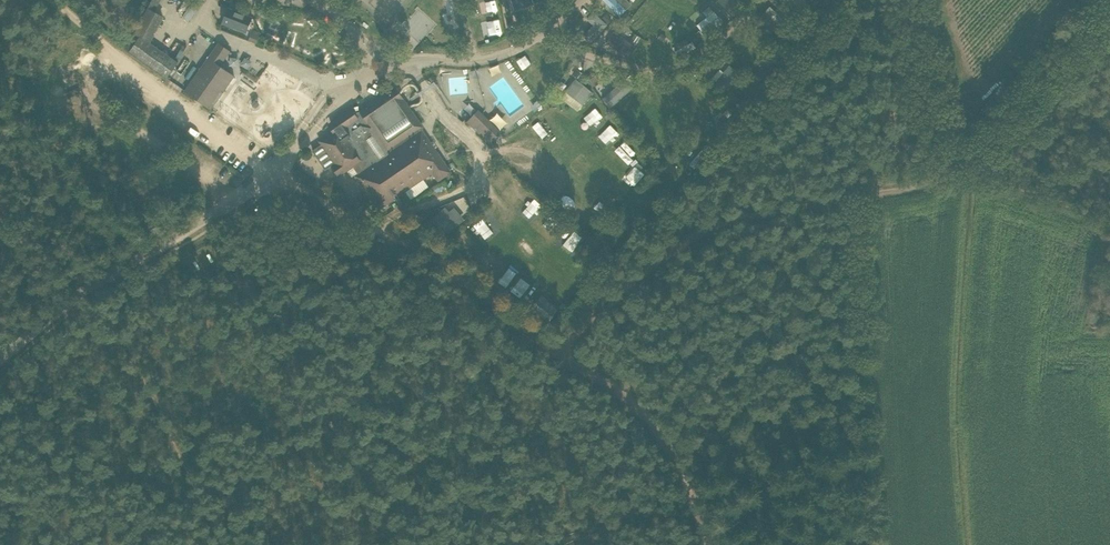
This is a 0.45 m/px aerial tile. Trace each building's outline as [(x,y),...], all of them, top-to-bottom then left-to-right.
[(182,17),(189,21),(202,3),(200,0),(194,0),(182,17)] [(485,12),(497,10),(495,0),(492,0),(483,1),(485,12)] [(631,3),(628,0),(601,0),(619,16),(631,3)] [(121,5),(108,8),(111,21),(124,18),(121,5)] [(709,36),(723,20),(707,5),(701,11),(706,15),(697,25),(709,36)] [(253,17),(228,7),(222,23),(247,33),(253,17)] [(700,10),(691,18),(696,24),(705,16),(700,10)] [(595,11),(576,28),(589,41),(607,25),(595,11)] [(499,17),(486,19),(488,32),(501,31),(499,17)] [(761,30),(756,35),(761,40),(765,35),(761,30)] [(140,36),(130,51),(167,77),(178,62),(140,36)] [(629,55),(634,43),(615,36),(610,48),(629,55)] [(646,50),(662,60),(669,48),(653,38),(646,50)] [(219,42),(185,90),(211,108),(235,75),(220,65),(230,50),(219,42)] [(721,51),(715,56),(722,63),(727,58),(721,51)] [(713,76),(721,85),(730,77),(722,68),(713,76)] [(591,73),(587,76),(591,82),(596,79),(591,73)] [(576,111),(593,93),(575,77),(559,96),(576,111)] [(602,97),(611,107),(630,89),(621,79),(602,97)] [(693,93),(703,96),(706,87),(696,83),(693,93)] [(322,144),(313,150),(325,169),(331,165),(334,163),(335,164),(339,165),(344,161),(348,166),(351,164),(353,167),(358,174),(355,176),(378,210),(433,173),(438,181),(451,172),(422,130),(425,128),(395,86),(388,88),(364,104),(359,111),(359,106),(352,108),(345,111),(336,117),(331,123),(336,130),(321,140),(321,143),(322,144)] [(478,111),(467,122),(490,144),(501,133),(478,111)] [(525,159),(514,171),(521,177),(532,166),(525,159)] [(627,170),(634,177),(643,168),(636,161),(627,170)] [(537,167),(532,173),(530,172),(523,179),(534,189),(546,175),(537,167)] [(510,191),(518,196),(524,186),(516,181),(510,191)] [(563,207),(572,217),(578,210),(569,201),(563,207)] [(480,216),(470,225),(487,243),(497,234),(480,216)] [(471,249),(477,242),(464,230),(457,237),(471,249)] [(575,250),(581,235),(570,231),(564,245),(575,250)] [(491,252),(479,261),(485,268),(496,259),(491,252)] [(508,268),(497,281),(506,288),(517,275),(508,268)]
